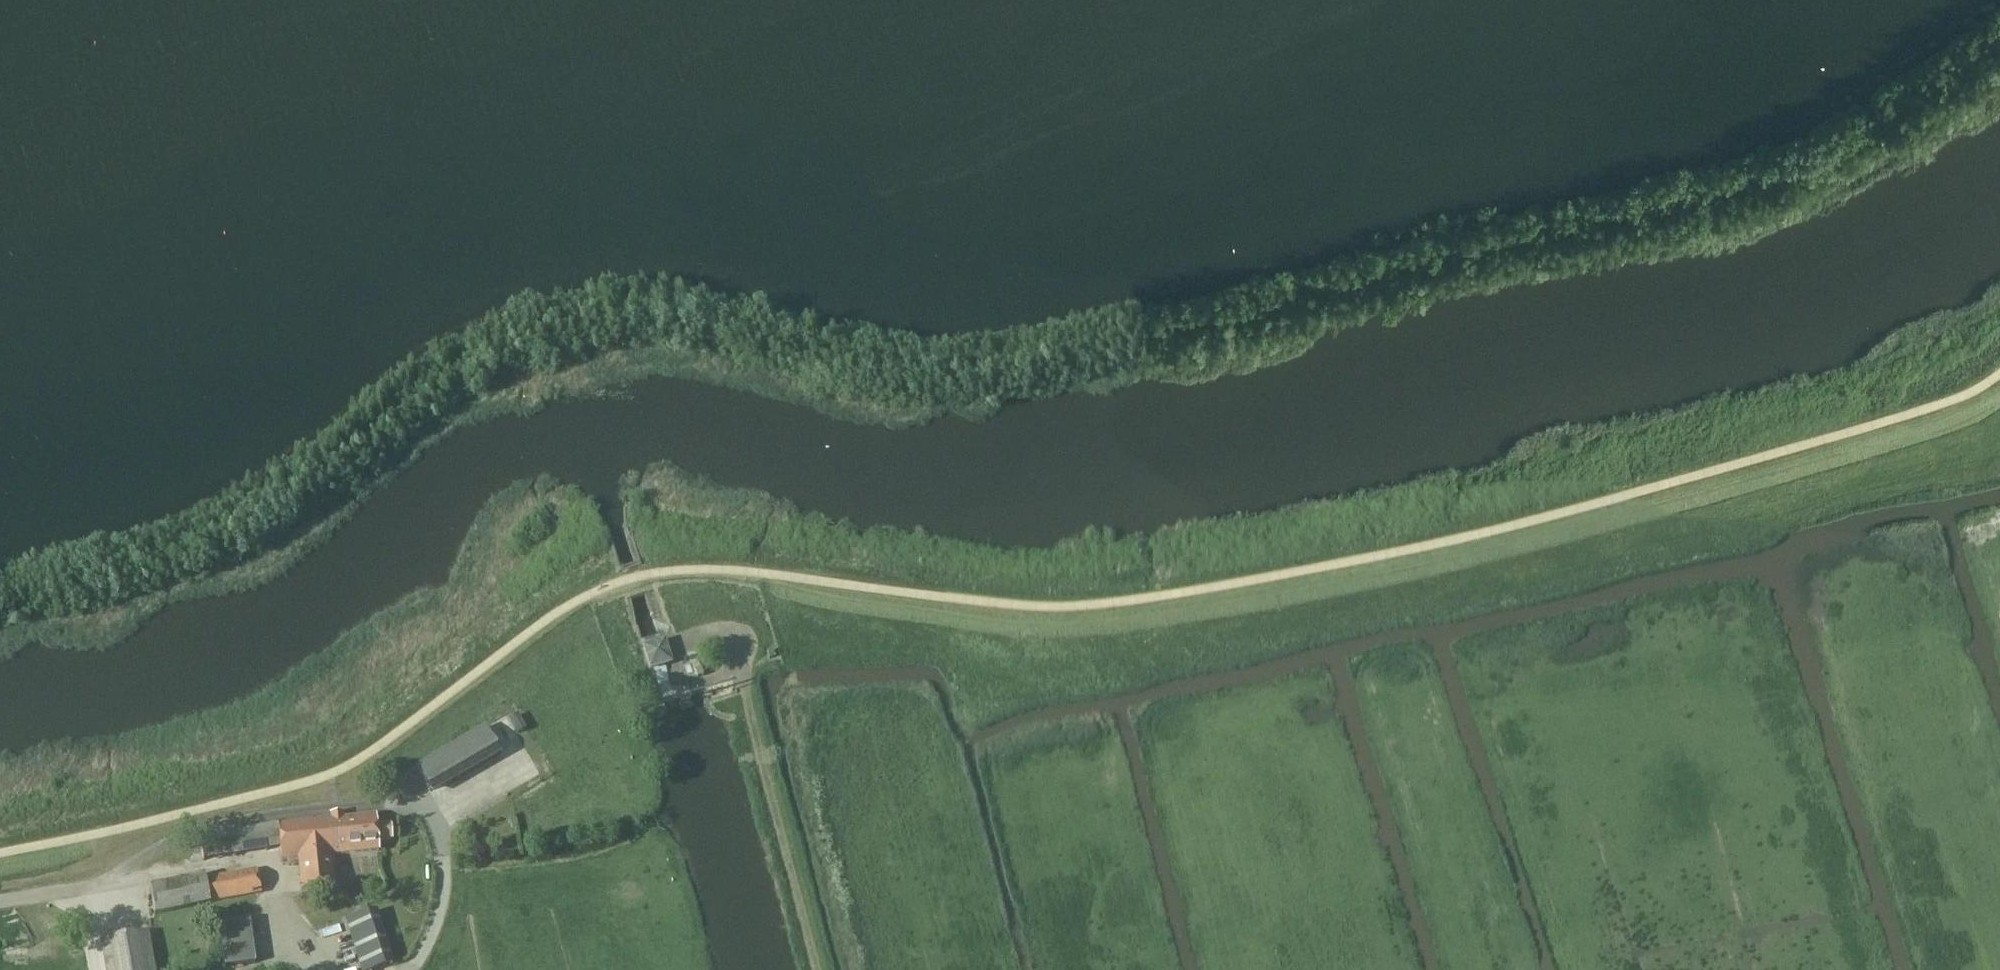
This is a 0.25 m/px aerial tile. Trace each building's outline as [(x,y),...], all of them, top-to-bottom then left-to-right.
[(665,639),(644,645),(651,667),(671,660),(665,639)] [(518,713),(508,719),(517,734),(527,728),(518,713)] [(486,728),(418,768),(424,778),(433,794),(501,754),(486,728)] [(404,798),(426,785),(415,767),(394,780),(404,798)] [(376,815),(331,819),(335,854),(379,850),(376,815)] [(331,819),(278,823),(281,850),(281,858),(288,858),(288,863),(299,862),(301,890),(334,887),(332,854),(335,854),(331,819)] [(281,850),(278,823),(199,837),(204,863),(281,850)] [(257,868),(206,878),(205,873),(149,884),(156,915),(211,904),(211,902),(261,893),(257,868)] [(343,920),(359,969),(374,969),(392,964),(375,910),(343,920)] [(251,962),(245,919),(219,923),(225,967),(251,962)] [(106,969),(156,969),(149,932),(101,940),(106,969)]
